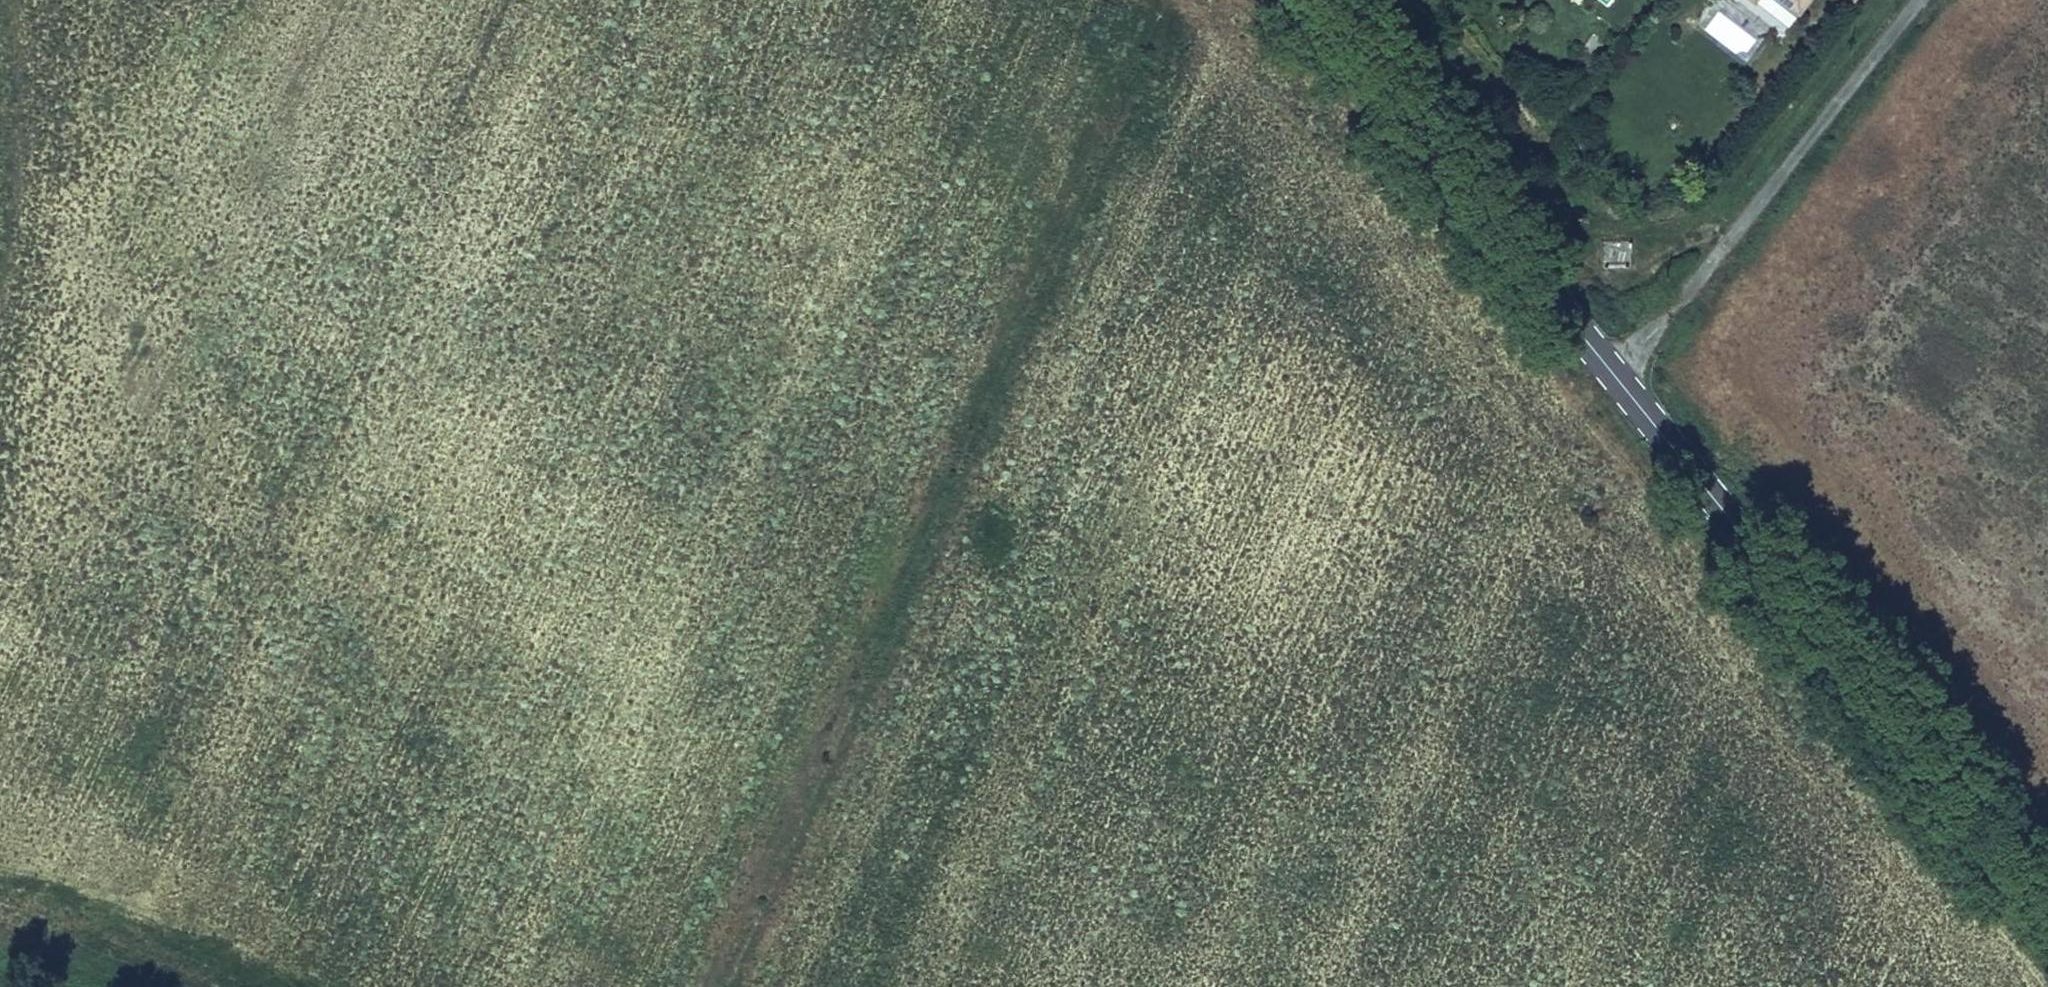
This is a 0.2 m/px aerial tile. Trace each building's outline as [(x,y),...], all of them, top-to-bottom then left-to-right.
[(1798,12),(1807,0),(1783,0),(1798,12)] [(1632,240),(1602,240),(1603,262),(1632,261),(1632,240)]
